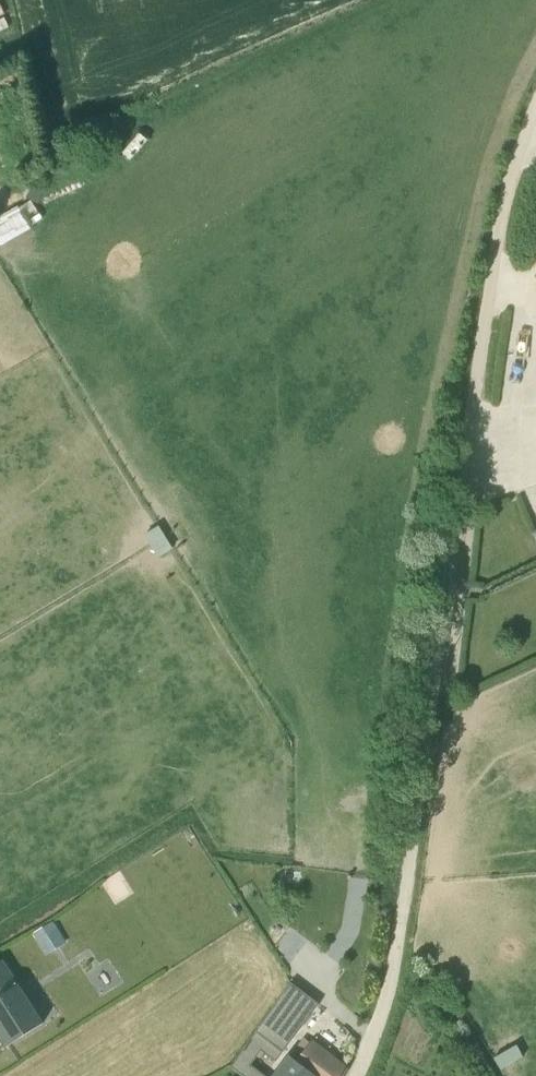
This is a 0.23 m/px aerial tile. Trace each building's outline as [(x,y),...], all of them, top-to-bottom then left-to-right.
[(2,240),(33,223),(21,201),(0,213),(0,236),(2,240)] [(37,940),(46,955),(65,943),(55,928),(37,940)] [(0,960),(0,1036),(7,1046),(44,1021),(3,959),(0,960)] [(290,983),(229,1066),(242,1075),(263,1075),(249,1066),(260,1050),(276,1062),(318,1003),(290,983)] [(347,1070),(311,1041),(294,1062),(288,1057),(272,1075),(343,1075),(347,1070)]
